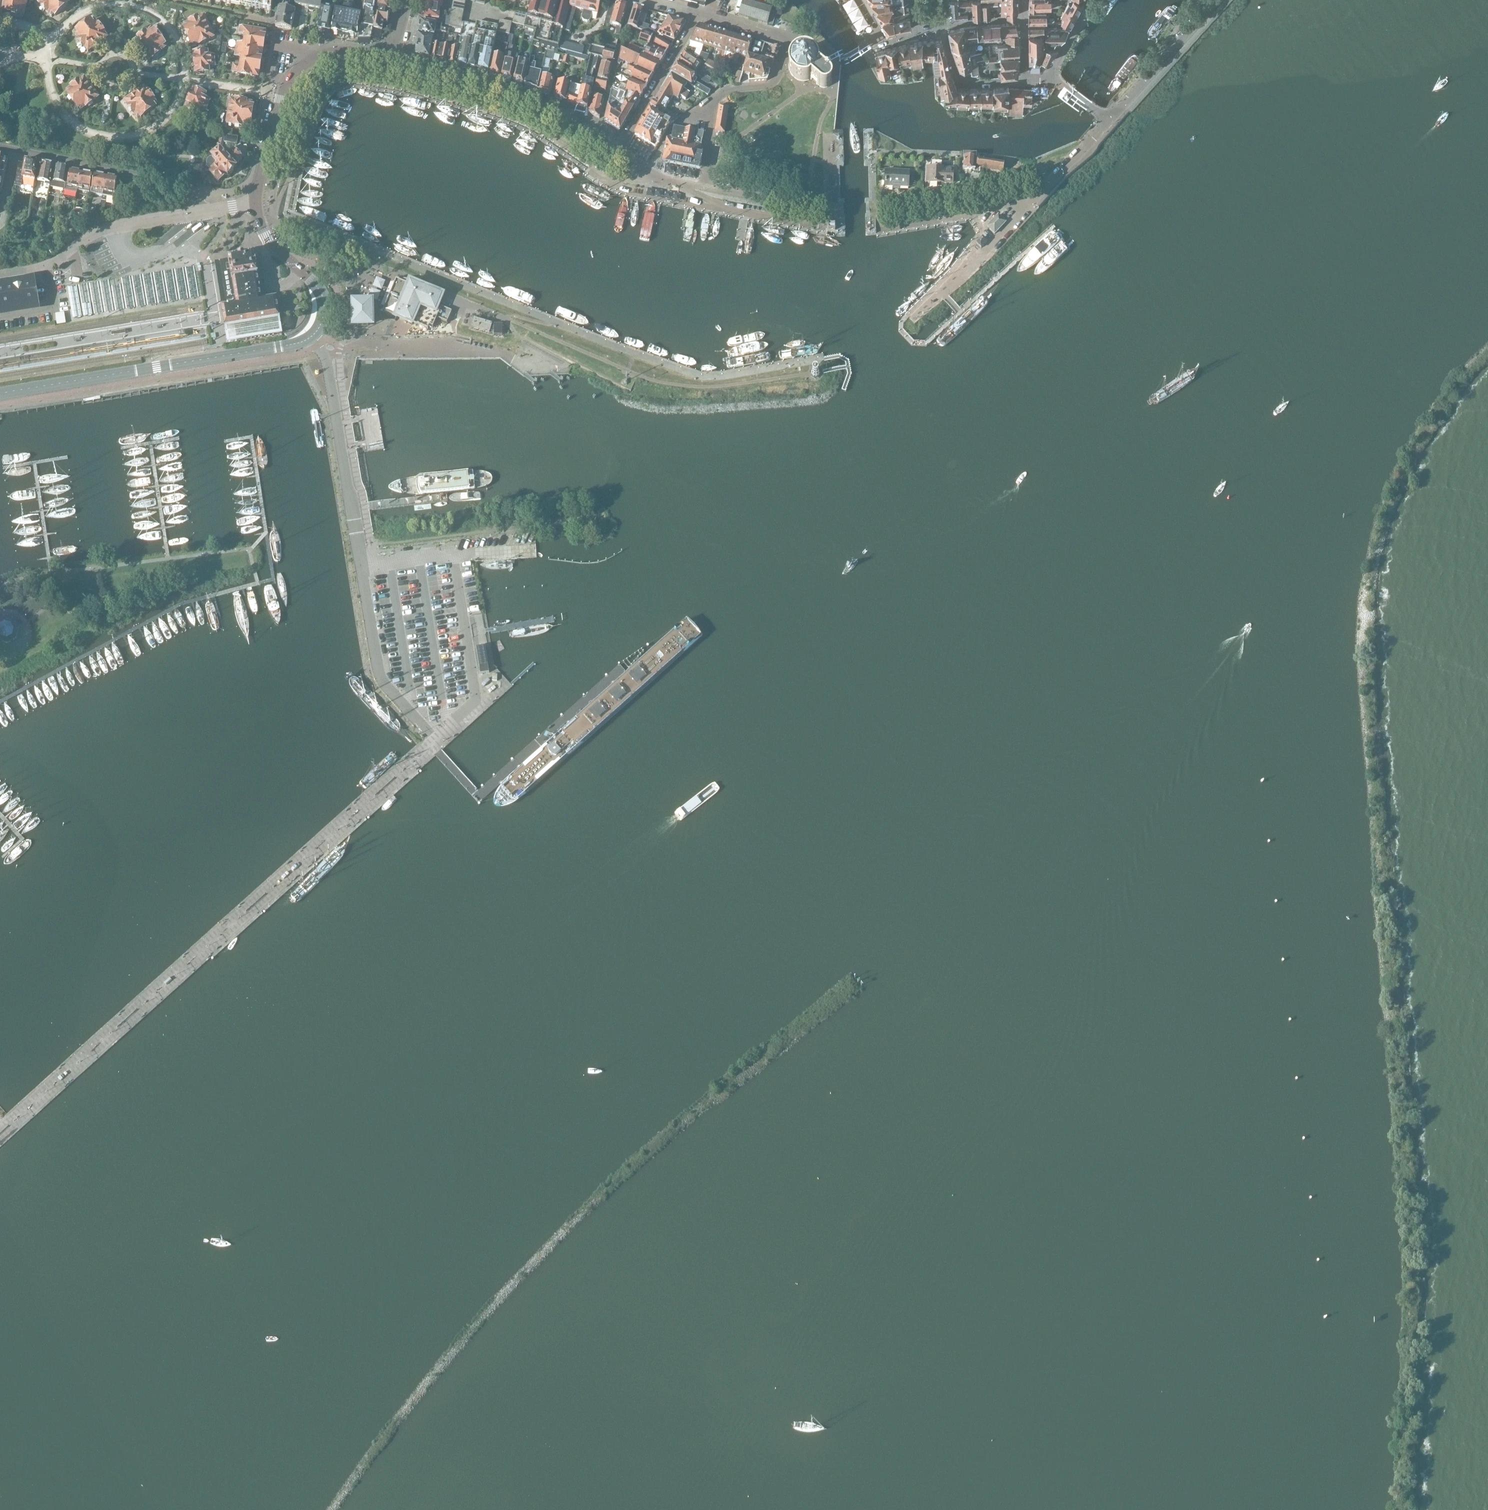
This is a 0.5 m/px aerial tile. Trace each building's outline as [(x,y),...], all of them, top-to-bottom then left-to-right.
[(1,10),(2,10),(6,11),(13,13),(15,0),(3,0),(1,10)] [(13,13),(19,14),(20,14),(25,15),(28,0),(15,0),(13,13)] [(61,10),(53,0),(38,0),(37,0),(41,5),(47,13),(48,12),(52,17),(54,15),(55,16),(61,10)] [(61,10),(69,4),(68,3),(70,1),(69,0),(53,0),(61,10)] [(251,7),(261,9),(263,0),(253,0),(251,7)] [(261,9),(271,11),(274,0),(263,0),(261,9)] [(275,27),(292,30),(295,10),(289,9),(290,0),(280,0),(275,27)] [(296,6),(308,8),(309,0),(297,0),(296,6)] [(308,8),(309,8),(309,10),(309,11),(313,12),(315,11),(315,10),(320,11),(322,0),(309,0),(308,8)] [(358,39),(371,39),(372,29),(382,31),(384,23),(387,24),(390,13),(392,0),(364,0),(362,15),(362,17),(358,39)] [(420,18),(440,20),(441,11),(444,11),(444,9),(447,10),(448,5),(443,4),(444,0),(422,0),(420,18)] [(449,26),(463,29),(464,23),(462,23),(466,0),(453,0),(450,15),(449,26)] [(525,29),(537,31),(533,47),(558,54),(563,30),(571,0),(532,0),(525,29)] [(563,30),(564,31),(570,32),(576,9),(584,11),(582,17),(582,20),(584,21),(587,22),(590,22),(591,20),(592,14),(597,15),(602,0),(571,0),(563,30)] [(767,25),(772,9),(744,0),(739,16),(767,25)] [(968,18),(973,18),(972,6),(959,7),(949,0),(950,18),(953,20),(968,18)] [(981,1),(981,0),(979,0),(972,0),(972,6),(973,18),(981,18),(981,1)] [(1051,0),(1030,0),(1029,10),(1040,10),(1052,10),(1051,0)] [(1068,1),(1066,6),(1061,4),(1060,7),(1064,9),(1063,10),(1075,16),(1084,0),(1068,0),(1068,1)] [(1095,20),(1102,25),(1118,0),(1107,0),(1095,20)] [(893,6),(892,3),(891,1),(872,3),(877,12),(893,8),(893,6)] [(907,1),(894,2),(892,3),(893,6),(895,6),(896,12),(909,10),(907,1)] [(998,4),(998,1),(981,1),(981,18),(982,18),(991,17),(990,5),(998,4)] [(1018,13),(1018,1),(1002,1),(1002,15),(1007,15),(1007,17),(1018,13)] [(615,6),(610,25),(616,27),(614,35),(619,37),(628,5),(617,2),(616,5),(615,6)] [(336,11),(332,32),(334,32),(334,34),(337,34),(338,33),(344,34),(349,12),(351,12),(352,5),(348,4),(347,7),(344,7),(343,13),(336,11)] [(610,4),(604,23),(610,25),(615,6),(616,5),(610,4)] [(1149,50),(1178,10),(1170,4),(1140,43),(1149,50)] [(318,30),(330,33),(335,7),(323,5),(318,30)] [(628,24),(628,26),(646,32),(649,27),(639,24),(644,9),(634,7),(629,22),(628,24)] [(883,22),(895,19),(910,15),(909,11),(895,13),(893,8),(877,12),(882,21),(883,22)] [(1061,27),(1060,28),(1069,28),(1075,16),(1063,10),(1061,15),(1063,16),(1061,21),(1062,21),(1061,22),(1062,23),(1061,27)] [(349,12),(344,34),(350,35),(351,37),(354,38),(355,36),(357,36),(361,16),(351,14),(351,12),(349,12)] [(527,15),(516,12),(513,23),(524,26),(527,15)] [(1047,24),(1047,14),(1047,13),(1029,14),(1028,24),(1028,25),(1044,24),(1047,24)] [(912,28),(910,15),(895,19),(896,31),(912,28)] [(184,29),(188,37),(209,27),(204,16),(199,18),(198,18),(189,22),(189,23),(184,25),(185,28),(184,29)] [(668,16),(663,24),(680,31),(686,21),(668,16)] [(896,31),(895,19),(883,22),(887,33),(896,31)] [(91,21),(84,26),(98,45),(108,38),(104,33),(99,25),(98,25),(94,20),(92,22),(91,21)] [(420,20),(418,33),(434,35),(434,31),(446,33),(446,29),(442,29),(442,25),(420,20)] [(500,20),(498,26),(499,26),(498,33),(509,35),(512,23),(500,20)] [(477,26),(476,29),(468,69),(479,72),(489,24),(478,22),(477,26)] [(477,26),(464,23),(463,29),(459,47),(462,48),(458,66),(468,69),(476,29),(477,26)] [(1001,39),(1006,39),(1005,44),(1018,43),(1018,32),(1016,23),(1001,24),(1001,35),(1001,37),(1001,39)] [(496,41),(498,33),(499,26),(498,26),(489,24),(479,72),(489,75),(493,57),(496,41)] [(674,41),(680,31),(663,24),(658,34),(659,35),(674,41)] [(1001,24),(983,25),(984,38),(984,39),(1001,37),(1001,35),(1001,24)] [(1044,34),(1044,27),(1044,24),(1028,25),(1029,35),(1044,34)] [(700,25),(690,42),(703,45),(709,27),(700,25)] [(964,27),(949,30),(952,48),(953,48),(970,48),(970,49),(976,49),(976,42),(977,42),(977,39),(984,38),(983,25),(983,26),(964,27)] [(1102,30),(1094,25),(1065,71),(1074,76),(1102,30)] [(88,52),(98,45),(84,26),(76,31),(77,33),(75,35),(79,39),(78,40),(84,48),(85,47),(88,52)] [(214,38),(209,27),(188,37),(191,45),(193,44),(194,47),(200,45),(209,41),(209,40),(214,38)] [(709,27),(703,45),(712,48),(718,30),(709,27)] [(1044,27),(1044,34),(1044,41),(1057,42),(1061,42),(1062,42),(1069,28),(1060,28),(1061,27),(1044,27)] [(239,35),(245,36),(244,40),(264,44),(265,37),(266,32),(243,28),(242,28),(240,28),(239,35)] [(133,42),(141,52),(160,38),(154,30),(153,31),(151,29),(146,33),(146,32),(138,38),(138,39),(133,42)] [(718,30),(712,48),(717,50),(716,52),(718,53),(717,56),(720,57),(727,33),(722,31),(718,30)] [(642,32),(639,41),(649,46),(650,45),(649,45),(653,36),(646,33),(642,32)] [(418,33),(416,56),(429,59),(432,44),(437,45),(438,40),(433,39),(434,35),(418,33)] [(727,33),(720,57),(724,58),(726,53),(734,55),(735,52),(736,49),(740,37),(727,33)] [(1029,35),(1029,48),(1030,65),(1041,65),(1040,62),(1044,49),(1044,41),(1044,34),(1029,35)] [(451,48),(448,64),(457,66),(460,50),(459,50),(454,49),(456,40),(457,36),(454,35),(453,40),(451,48)] [(658,37),(653,45),(661,50),(667,53),(671,45),(658,37)] [(734,55),(732,63),(737,64),(739,57),(746,59),(752,40),(740,37),(736,49),(735,52),(734,55)] [(164,46),(165,45),(160,38),(141,52),(148,62),(153,58),(161,53),(161,52),(166,48),(164,46)] [(432,44),(429,59),(448,64),(451,48),(453,40),(449,39),(448,42),(442,41),(442,46),(437,45),(432,44)] [(263,50),(264,44),(244,40),(244,45),(237,44),(236,50),(262,55),(263,50)] [(747,59),(743,74),(749,76),(748,78),(749,82),(767,80),(770,70),(769,70),(771,66),(772,64),(772,65),(774,58),(762,54),(765,44),(752,40),(746,59),(747,59)] [(908,42),(912,63),(913,66),(923,64),(923,60),(923,40),(908,42)] [(934,61),(934,58),(935,40),(923,40),(923,60),(934,61)] [(934,58),(935,69),(935,74),(938,73),(950,70),(942,43),(940,41),(935,40),(934,58)] [(501,42),(496,41),(493,57),(489,75),(501,79),(508,45),(501,43),(501,42)] [(902,65),(912,63),(908,42),(897,45),(901,64),(902,65)] [(629,43),(627,49),(631,51),(660,64),(667,53),(661,50),(652,46),(650,45),(649,46),(647,50),(643,50),(629,43)] [(1019,56),(1018,43),(1005,44),(997,44),(998,56),(1008,56),(1008,57),(1019,56)] [(508,45),(501,79),(511,82),(515,63),(510,62),(513,46),(508,45)] [(588,55),(589,55),(600,59),(602,59),(603,59),(612,62),(615,52),(603,49),(591,45),(588,55)] [(897,45),(886,49),(890,66),(901,64),(897,45)] [(622,47),(618,64),(620,65),(621,63),(623,64),(624,62),(630,65),(653,75),(659,65),(660,64),(631,51),(627,49),(622,47)] [(774,47),(772,55),(775,56),(776,56),(780,49),(774,47)] [(1057,48),(1044,49),(1040,62),(1041,62),(1041,63),(1048,63),(1048,62),(1051,61),(1057,48)] [(697,58),(699,59),(701,54),(702,51),(696,49),(694,55),(697,58)] [(886,49),(875,52),(879,64),(877,65),(879,73),(880,77),(891,75),(890,66),(886,49)] [(241,58),(241,63),(260,66),(261,59),(262,55),(236,50),(235,57),(241,58)] [(1114,95),(1142,57),(1134,51),(1105,90),(1114,95)] [(216,67),(216,66),(215,62),(215,57),(208,57),(207,52),(194,53),(195,73),(209,72),(209,67),(216,67)] [(541,74),(537,91),(550,96),(554,78),(548,77),(550,69),(549,68),(550,61),(553,61),(554,54),(546,52),(541,74)] [(684,52),(677,65),(694,75),(702,63),(684,52)] [(789,64),(789,66),(789,69),(790,71),(791,74),(793,76),(795,78),(797,79),(799,80),(802,81),(804,81),(807,81),(809,80),(811,79),(812,80),(818,85),(821,87),(822,88),(824,88),(825,88),(826,88),(827,88),(828,87),(829,86),(830,85),(831,84),(831,83),(832,82),(832,81),(832,79),(831,78),(831,77),(830,76),(826,73),(820,68),(819,67),(818,64),(818,61),(817,59),(815,57),(813,55),(811,53),(808,52),(806,52),(803,52),(801,52),(799,52),(796,54),(794,55),(793,57),(791,59),(790,61),(789,64)] [(971,68),(972,73),(972,75),(977,76),(978,73),(979,73),(978,64),(977,60),(983,60),(982,52),(971,53),(955,54),(960,68),(971,68)] [(706,63),(708,60),(708,59),(709,57),(701,54),(699,59),(706,63)] [(595,82),(600,59),(589,55),(581,87),(576,106),(587,109),(594,82),(595,82)] [(997,55),(989,56),(989,61),(989,62),(989,68),(993,68),(993,62),(997,62),(997,61),(1001,61),(1001,67),(1018,65),(1019,56),(1008,57),(1000,57),(997,58),(997,55)] [(528,67),(529,61),(519,58),(513,82),(523,85),(527,68),(528,67)] [(612,62),(603,59),(602,59),(597,79),(608,82),(612,65),(612,62)] [(714,71),(718,64),(708,60),(706,63),(705,65),(714,71)] [(249,76),(258,77),(259,72),(260,66),(241,63),(240,67),(233,66),(232,73),(239,74),(239,75),(249,76)] [(529,66),(524,87),(537,91),(541,74),(535,72),(536,65),(534,65),(533,67),(529,66)] [(630,65),(627,71),(633,74),(631,79),(647,86),(653,75),(630,65)] [(671,73),(671,74),(688,84),(691,86),(700,91),(707,95),(710,91),(696,83),(696,82),(697,80),(695,79),(697,77),(694,75),(677,65),(671,73)] [(1018,75),(1018,65),(1001,67),(1000,67),(1001,72),(998,72),(998,76),(1001,76),(1001,77),(1018,75)] [(957,89),(950,70),(938,73),(939,81),(941,98),(944,96),(945,96),(957,89)] [(737,72),(734,83),(740,83),(743,74),(737,72)] [(654,102),(650,108),(662,115),(662,114),(673,96),(678,99),(680,96),(685,100),(689,93),(684,89),(688,84),(671,74),(662,90),(654,103),(654,102)] [(67,95),(72,102),(92,88),(84,78),(79,82),(71,87),(72,88),(67,91),(68,94),(67,95)] [(606,90),(608,82),(597,79),(595,88),(593,97),(589,113),(599,118),(604,99),(598,98),(600,89),(606,90)] [(614,80),(613,86),(627,92),(631,94),(640,97),(647,86),(631,79),(624,84),(614,80)] [(567,103),(576,106),(581,87),(559,81),(555,97),(567,103)] [(1063,96),(1066,99),(1067,99),(1068,98),(1076,87),(1076,86),(1073,84),(1072,84),(1063,96)] [(144,87),(134,94),(148,113),(156,108),(155,107),(157,105),(153,100),(154,100),(148,92),(144,87)] [(994,108),(1008,108),(1009,88),(1009,87),(993,89),(994,106),(994,108)] [(86,108),(94,102),(94,101),(99,98),(92,88),(72,102),(78,109),(79,109),(81,111),(86,107),(86,108)] [(1009,88),(1008,108),(1007,115),(1023,116),(1023,104),(1032,105),(1032,89),(1009,88)] [(608,106),(605,121),(620,131),(634,108),(626,104),(622,102),(626,94),(613,89),(610,101),(609,106),(608,106)] [(958,101),(958,107),(969,107),(969,106),(970,90),(957,89),(945,96),(946,101),(958,101)] [(981,105),(994,106),(993,89),(981,90),(981,106),(981,105)] [(206,111),(206,110),(210,101),(204,99),(206,95),(193,90),(186,108),(198,113),(200,109),(206,111)] [(981,90),(970,90),(969,106),(981,106),(981,90)] [(626,94),(622,102),(626,104),(634,108),(634,107),(640,97),(631,94),(627,92),(626,94)] [(148,113),(134,94),(125,101),(128,106),(128,107),(134,115),(134,114),(138,119),(140,117),(141,119),(148,113)] [(230,100),(228,112),(252,116),(253,107),(252,107),(252,104),(246,103),(246,102),(236,101),(230,100)] [(1085,109),(1088,111),(1088,112),(1089,111),(1095,103),(1095,102),(1092,100),(1091,100),(1085,109)] [(724,133),(729,108),(719,106),(715,132),(717,132),(716,135),(722,136),(723,133),(724,133)] [(650,110),(635,135),(651,145),(654,140),(659,143),(671,123),(661,117),(650,110)] [(232,125),(242,127),(248,128),(249,125),(250,125),(252,116),(228,112),(226,124),(232,125)] [(662,115),(661,117),(671,123),(675,121),(662,114),(662,115)] [(668,140),(667,140),(663,161),(697,168),(701,146),(702,139),(703,133),(674,127),(673,133),(671,133),(668,137),(668,140)] [(238,137),(232,136),(228,135),(225,135),(224,142),(237,144),(238,137)] [(213,149),(217,153),(220,149),(222,146),(223,142),(223,137),(218,137),(218,140),(218,142),(216,146),(215,147),(213,149)] [(226,175),(228,178),(236,170),(234,168),(242,160),(235,152),(231,155),(229,154),(228,155),(225,152),(222,155),(220,153),(211,161),(210,162),(208,164),(208,166),(208,168),(212,172),(210,174),(218,183),(226,175)] [(975,171),(976,168),(976,159),(977,153),(964,153),(964,158),(963,170),(975,171)] [(984,160),(984,156),(979,156),(979,159),(976,159),(976,168),(975,171),(979,172),(980,169),(1003,172),(1004,163),(984,160)] [(15,187),(14,190),(33,194),(36,180),(37,173),(36,173),(38,163),(25,160),(23,171),(18,170),(15,187)] [(33,194),(33,197),(48,200),(49,195),(53,171),(53,166),(41,164),(38,180),(36,180),(33,194)] [(53,171),(49,195),(63,198),(66,185),(67,175),(68,169),(56,166),(56,167),(55,172),(53,171)] [(954,169),(930,168),(927,167),(926,183),(943,184),(943,183),(953,184),(953,180),(954,175),(954,169)] [(66,185),(63,198),(76,201),(76,199),(78,191),(81,172),(70,170),(69,175),(67,185),(66,185)] [(909,188),(910,172),(885,171),(884,187),(909,188)] [(81,172),(78,191),(90,194),(94,174),(81,172)] [(95,174),(91,194),(102,196),(106,176),(95,174)] [(101,206),(100,209),(105,210),(106,202),(106,197),(114,199),(118,179),(118,178),(106,176),(102,196),(101,206)] [(76,209),(75,214),(80,215),(79,220),(84,221),(86,211),(76,209)] [(995,234),(1006,222),(998,215),(987,227),(995,234)] [(977,244),(981,248),(987,241),(983,237),(977,244)] [(222,306),(221,306),(224,327),(279,317),(280,317),(276,297),(262,299),(258,276),(255,256),(228,260),(229,261),(228,261),(234,293),(236,303),(222,306)] [(437,319),(447,323),(452,311),(449,310),(450,307),(439,303),(442,295),(397,277),(383,312),(428,330),(429,327),(433,328),(437,319)] [(38,302),(35,285),(0,291),(0,309),(38,302)] [(73,315),(95,314),(94,292),(81,292),(81,286),(70,286),(70,297),(73,297),(73,315)] [(354,325),(372,324),(372,306),(354,307),(354,325)] [(58,323),(67,322),(66,312),(57,313),(58,323)] [(474,319),(472,327),(490,332),(490,331),(494,332),(494,335),(502,336),(503,324),(494,324),(494,326),(491,325),(492,324),(477,320),(474,319)] [(813,368),(810,371),(810,375),(813,378),(817,378),(820,375),(820,371),(817,368),(813,368)] [(495,487),(493,470),(388,482),(390,499),(495,487)] [(502,571),(545,568),(545,557),(502,560),(502,571)] [(1,636),(7,638),(12,635),(14,629),(11,624),(13,617),(7,616),(5,622),(0,625),(0,634),(1,636)] [(485,646),(476,647),(480,674),(489,673),(485,646)] [(445,684),(448,684),(447,705),(462,706),(463,679),(445,678),(445,684)]
